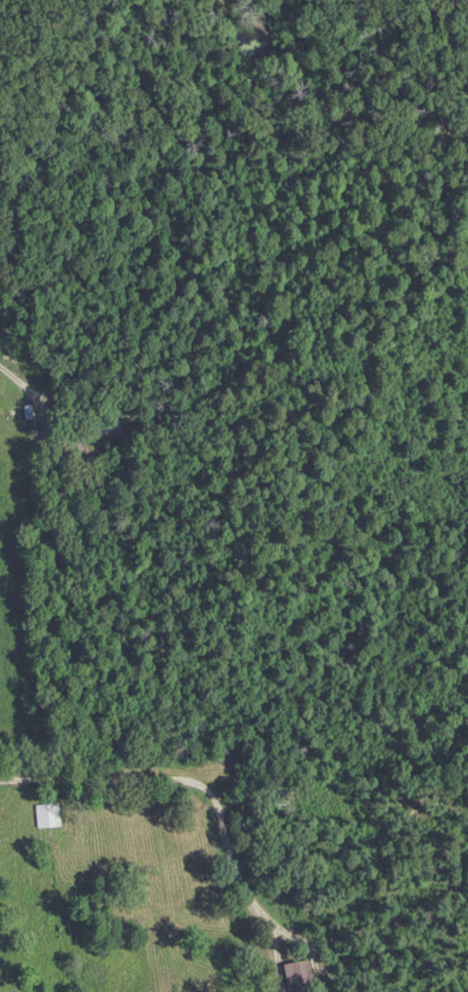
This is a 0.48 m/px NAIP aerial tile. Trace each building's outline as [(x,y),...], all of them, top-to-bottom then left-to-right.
[(59,827),(56,804),(25,808),(28,831),(59,827)] [(194,868),(208,866),(205,849),(191,852),(194,868)] [(308,987),(303,960),(281,965),(286,991),(308,987)]
